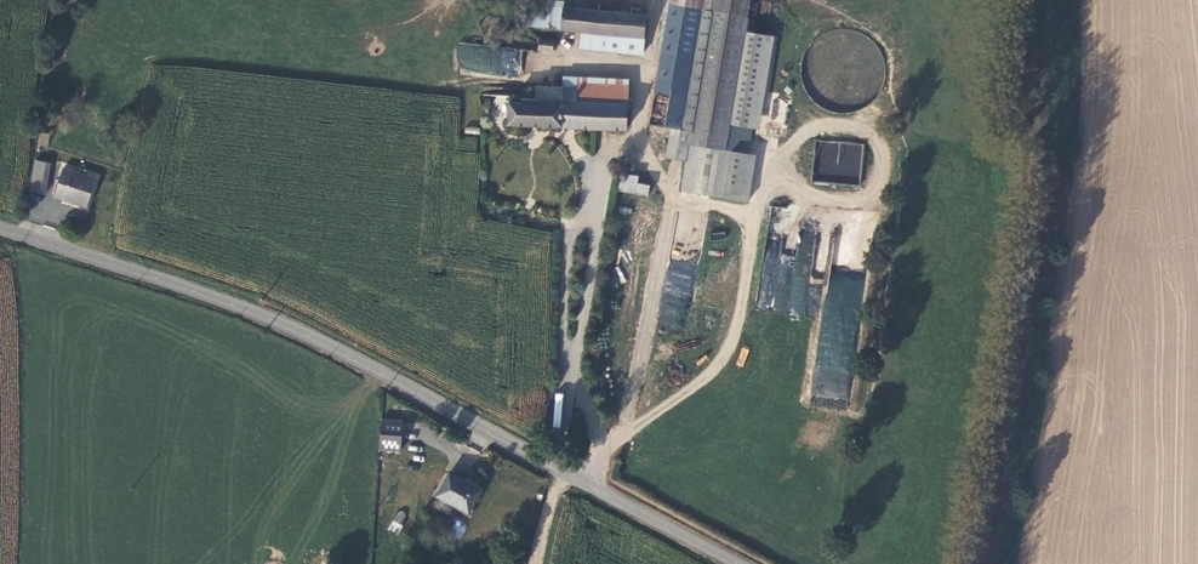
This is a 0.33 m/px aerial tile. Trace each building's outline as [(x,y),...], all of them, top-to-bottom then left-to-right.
[(659,50),(662,50),(650,125),(693,133),(698,146),(725,151),(730,125),(748,18),(751,0),(667,0),(659,50)] [(562,30),(563,7),(549,6),(548,16),(548,29),(562,30)] [(580,48),(612,51),(613,34),(644,37),(646,15),(563,7),(562,30),(581,32),(580,48)] [(529,26),(548,29),(548,16),(530,13),(529,26)] [(892,90),(865,22),(805,45),(832,114),(892,90)] [(612,51),(642,54),(644,37),(613,34),(612,51)] [(540,50),(553,51),(554,42),(541,40),(540,50)] [(520,77),(522,49),(459,43),(456,72),(520,77)] [(627,129),(628,105),(577,102),(577,88),(537,86),(536,99),(522,99),(522,103),(508,103),(508,125),(561,127),(627,129)] [(628,90),(577,88),(577,102),(628,105),(628,90)] [(748,129),(730,125),(725,151),(744,154),(748,129)] [(47,146),(48,134),(39,133),(36,145),(47,146)] [(864,144),(816,140),(812,182),(860,186),(864,144)] [(35,160),(29,191),(41,193),(46,162),(35,160)] [(63,168),(55,197),(86,207),(96,179),(63,168)] [(621,173),(619,192),(648,195),(649,184),(638,183),(639,174),(621,173)] [(783,241),(768,239),(758,309),(806,316),(819,224),(803,222),(798,256),(781,254),(783,241)] [(830,268),(814,383),(819,384),(820,372),(828,373),(825,394),(847,397),(864,273),(830,268)] [(682,332),(694,275),(667,270),(656,326),(682,332)] [(564,424),(567,388),(558,387),(555,423),(564,424)] [(399,450),(399,420),(380,419),(378,449),(399,450)] [(468,511),(480,490),(448,471),(435,495),(454,505),(456,504),(468,511)]
